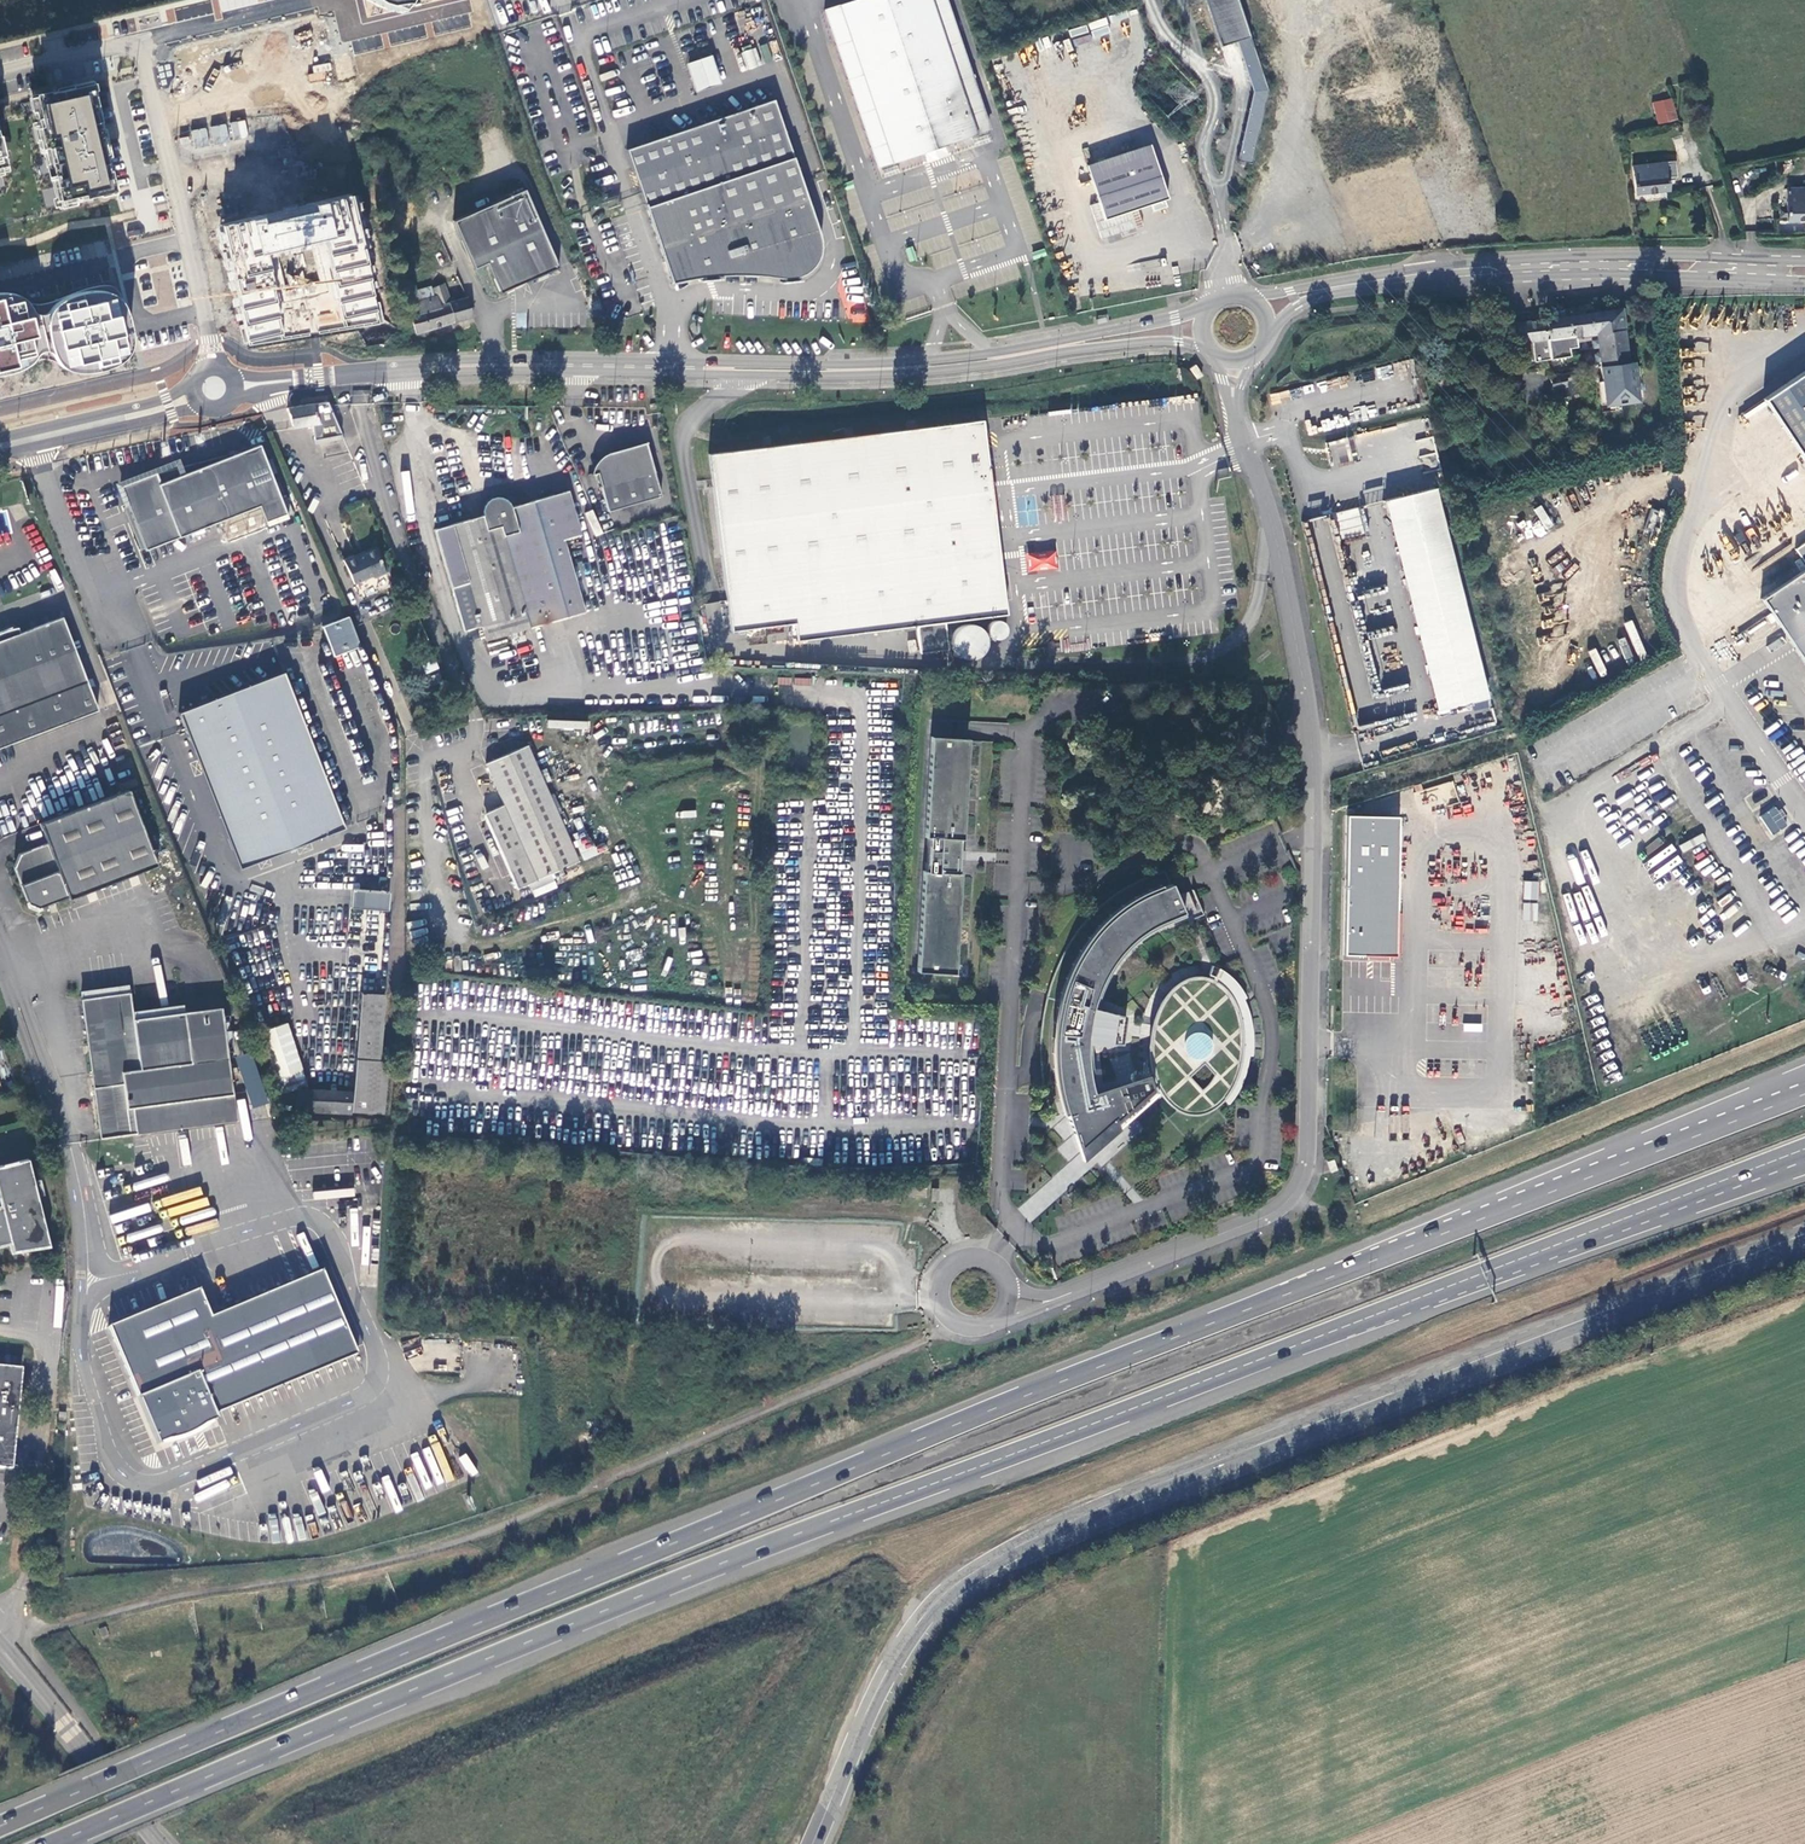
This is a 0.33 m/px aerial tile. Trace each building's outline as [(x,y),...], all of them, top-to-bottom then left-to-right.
[(401,9),(404,0),(370,0),(401,9)] [(877,166),(924,150),(926,156),(928,161),(945,155),(944,151),(941,144),(964,136),(988,128),(944,0),(856,0),(825,11),(877,166)] [(1237,0),(1206,0),(1221,45),(1228,43),(1235,40),(1249,36),(1237,0)] [(1249,36),(1235,40),(1253,91),(1237,160),(1252,163),(1268,89),(1249,36)] [(747,70),(762,64),(755,47),(740,53),(747,70)] [(687,62),(695,90),(721,84),(714,55),(687,62)] [(118,191),(92,83),(29,98),(55,206),(118,191)] [(1670,119),(1666,99),(1647,103),(1651,122),(1670,119)] [(773,100),(626,150),(672,284),(678,282),(682,281),(687,280),(703,277),(703,280),(700,280),(700,281),(704,281),(704,280),(716,279),(716,280),(720,280),(720,278),(717,279),(717,276),(725,275),(733,275),(749,275),(757,276),(761,276),(783,279),(783,281),(780,282),(780,283),(785,283),(785,281),(796,280),(796,281),(801,281),(801,280),(797,280),(797,277),(798,277),(804,274),(809,270),(814,265),(817,260),(819,254),(820,247),(820,241),(818,233),(815,223),(773,100)] [(194,146),(248,138),(245,120),(227,123),(228,124),(207,127),(207,128),(191,130),(194,146)] [(1688,159),(1678,135),(1669,139),(1678,163),(1688,159)] [(1153,155),(1089,176),(1098,204),(1091,206),(1103,240),(1136,229),(1130,212),(1168,200),(1153,155)] [(1665,162),(1631,166),(1633,193),(1667,189),(1666,177),(1665,162)] [(1672,162),(1665,162),(1666,177),(1674,176),(1672,162)] [(1796,204),(1796,188),(1786,188),(1786,220),(1804,220),(1804,204),(1796,204)] [(1796,188),(1796,204),(1804,204),(1804,188),(1796,188)] [(524,192),(454,223),(474,270),(486,265),(500,294),(559,269),(524,192)] [(348,196),(220,226),(229,262),(248,344),(284,335),(264,253),(322,240),(341,322),(377,314),(357,231),(348,196)] [(847,278),(846,321),(863,322),(864,279),(847,278)] [(418,333),(471,317),(465,298),(450,303),(444,285),(432,289),(435,298),(409,305),(418,333)] [(6,375),(19,370),(30,365),(35,361),(42,360),(50,360),(54,362),(58,365),(65,371),(76,374),(87,373),(98,372),(107,369),(113,366),(119,362),(126,354),(130,346),(130,338),(130,328),(127,316),(124,306),(121,299),(117,292),(113,288),(107,286),(100,287),(92,288),(85,290),(77,292),(66,295),(58,299),(51,304),(47,310),(45,314),(41,315),(38,315),(33,313),(29,306),(24,299),(16,295),(8,293),(0,292),(0,376),(6,375)] [(1562,311),(1562,317),(1570,316),(1569,308),(1562,309),(1562,311)] [(1549,312),(1550,319),(1562,317),(1562,311),(1559,309),(1552,309),(1549,312)] [(1536,361),(1572,357),(1571,349),(1580,348),(1579,337),(1600,334),(1608,399),(1640,395),(1636,361),(1631,362),(1625,310),(1570,316),(1562,317),(1550,319),(1519,323),(1523,362),(1536,360),(1536,361)] [(1695,351),(1708,351),(1708,342),(1695,342),(1695,351)] [(1194,365),(1189,369),(1196,380),(1202,376),(1194,365)] [(1760,401),(1804,467),(1804,370),(1760,401)] [(1575,383),(1553,382),(1553,396),(1575,396),(1575,383)] [(1271,404),(1290,402),(1289,391),(1270,393),(1271,404)] [(313,440),(341,435),(329,407),(327,404),(289,408),(294,429),(311,427),(313,440)] [(981,420),(708,454),(730,631),(793,623),(858,615),(861,632),(916,625),(944,622),(988,616),(987,607),(976,515),(993,513),(990,485),(984,438),(983,433),(981,420)] [(314,446),(344,441),(341,435),(313,440),(314,446)] [(1331,465),(1351,462),(1348,439),(1328,441),(1331,465)] [(646,444),(616,451),(606,455),(596,463),(592,473),(597,472),(609,512),(661,498),(646,444)] [(289,515),(262,445),(163,484),(158,473),(123,487),(148,551),(219,524),(262,507),(268,524),(289,515)] [(1403,496),(1389,499),(1394,517),(1439,506),(1434,488),(1407,495),(1403,496)] [(522,632),(585,613),(562,540),(581,536),(569,491),(510,508),(508,502),(503,499),(498,497),(492,497),(487,500),(483,504),(482,510),(483,516),(435,530),(463,631),(480,627),(485,643),(511,635),(514,643),(525,641),(522,632)] [(1389,499),(1384,500),(1437,711),(1487,698),(1439,506),(1394,517),(1389,499)] [(1534,508),(1545,529),(1553,525),(1542,504),(1534,508)] [(1359,507),(1336,512),(1341,538),(1364,533),(1359,507)] [(993,513),(976,515),(987,607),(1004,605),(993,513)] [(1795,549),(1804,565),(1804,542),(1795,549)] [(1027,552),(1027,571),(1057,571),(1057,552),(1027,552)] [(385,576),(376,553),(358,560),(357,558),(345,563),(356,585),(370,580),(375,580),(385,576)] [(1761,598),(1804,664),(1804,567),(1761,598)] [(1004,605),(987,607),(988,616),(1006,614),(1004,605)] [(861,632),(858,615),(793,623),(795,640),(861,632)] [(347,616),(320,627),(332,657),(358,646),(347,616)] [(100,714),(65,620),(23,636),(20,631),(9,633),(0,637),(0,751),(100,714)] [(944,622),(916,625),(919,653),(947,649),(944,622)] [(984,628),(961,625),(959,644),(967,645),(965,658),(981,659),(984,628)] [(344,829),(283,673),(178,713),(239,870),(344,829)] [(588,730),(589,723),(548,719),(548,726),(588,730)] [(922,871),(917,968),(953,970),(959,872),(957,872),(958,861),(964,861),(965,851),(958,850),(959,839),(961,839),(966,741),(929,739),(924,836),(926,837),(924,871),(922,871)] [(578,862),(526,746),(486,765),(504,806),(489,813),(485,821),(516,890),(538,880),(578,862)] [(49,906),(51,909),(57,906),(56,903),(68,898),(70,901),(158,867),(128,791),(39,825),(46,844),(19,855),(12,869),(28,906),(38,910),(49,906)] [(1452,815),(1472,814),(1471,805),(1452,806),(1452,815)] [(1347,816),(1343,950),(1394,951),(1397,818),(1347,816)] [(1649,859),(1642,864),(1654,881),(1682,862),(1663,835),(1642,849),(1649,859)] [(1524,881),(1523,900),(1538,901),(1539,882),(1524,881)] [(1228,975),(1218,968),(1212,980),(1207,977),(1199,975),(1193,975),(1193,978),(1186,980),(1179,982),(1171,988),(1166,995),(1163,1000),(1157,1012),(1154,1019),(1152,1027),(1151,1038),(1150,1047),(1149,1056),(1150,1061),(1151,1067),(1153,1072),(1096,1090),(1093,1082),(1092,1072),(1091,1065),(1090,1057),(1090,1049),(1090,1043),(1122,1044),(1125,1016),(1095,1008),(1099,996),(1102,988),(1105,980),(1109,973),(1113,965),(1119,958),(1124,952),(1133,944),(1140,937),(1150,931),(1159,926),(1171,920),(1184,916),(1176,897),(1170,884),(1157,889),(1143,895),(1131,901),(1122,908),(1109,918),(1101,926),(1092,937),(1079,956),(1072,969),(1067,983),(1062,998),(1058,1015),(1056,1027),(1055,1044),(1055,1057),(1056,1070),(1058,1082),(1060,1094),(1063,1103),(1080,1154),(1115,1122),(1117,1124),(1123,1118),(1122,1116),(1156,1087),(1161,1096),(1165,1100),(1169,1104),(1172,1107),(1175,1109),(1177,1110),(1180,1112),(1182,1113),(1185,1113),(1188,1114),(1192,1114),(1195,1115),(1198,1114),(1201,1114),(1204,1113),(1207,1111),(1224,1101),(1228,1104),(1232,1100),(1234,1095),(1236,1091),(1238,1088),(1240,1084),(1242,1080),(1244,1075),(1245,1071),(1246,1066),(1247,1061),(1248,1056),(1251,1056),(1253,1040),(1251,1030),(1250,1019),(1249,1013),(1246,1005),(1243,1000),(1245,997),(1242,992),(1234,981),(1228,975)] [(352,908),(389,911),(391,892),(354,889),(352,908)] [(1188,892),(1176,897),(1184,916),(1196,911),(1188,892)] [(1522,920),(1537,921),(1538,903),(1523,902),(1522,920)] [(380,1061),(387,961),(364,959),(352,1091),(309,1089),(297,1089),(297,1091),(296,1111),(350,1115),(351,1112),(383,1114),(388,1062),(380,1061)] [(1207,977),(1212,980),(1218,968),(1211,965),(1207,977)] [(229,1068),(220,1009),(133,1019),(130,994),(81,1000),(100,1138),(236,1120),(230,1083),(229,1068)] [(258,1033),(275,1079),(301,1069),(285,1024),(258,1033)] [(251,1052),(235,1057),(251,1108),(267,1103),(251,1052)] [(235,1067),(229,1068),(230,1083),(237,1082),(235,1067)] [(301,1069),(275,1079),(281,1096),(297,1091),(297,1089),(309,1089),(301,1069)] [(0,1166),(0,1186),(30,1178),(25,1159),(0,1166)] [(1333,1159),(1327,1161),(1331,1172),(1337,1170),(1333,1159)] [(10,1251),(47,1245),(30,1178),(0,1186),(0,1209),(8,1242),(10,1251)] [(938,1188),(930,1188),(930,1201),(937,1201),(938,1188)] [(8,1242),(0,1209),(0,1245),(8,1242)] [(198,1289),(108,1327),(156,1445),(189,1434),(216,1419),(215,1414),(354,1353),(321,1270),(210,1317),(198,1289)] [(10,1471),(22,1369),(0,1366),(0,1469),(10,1471)]
